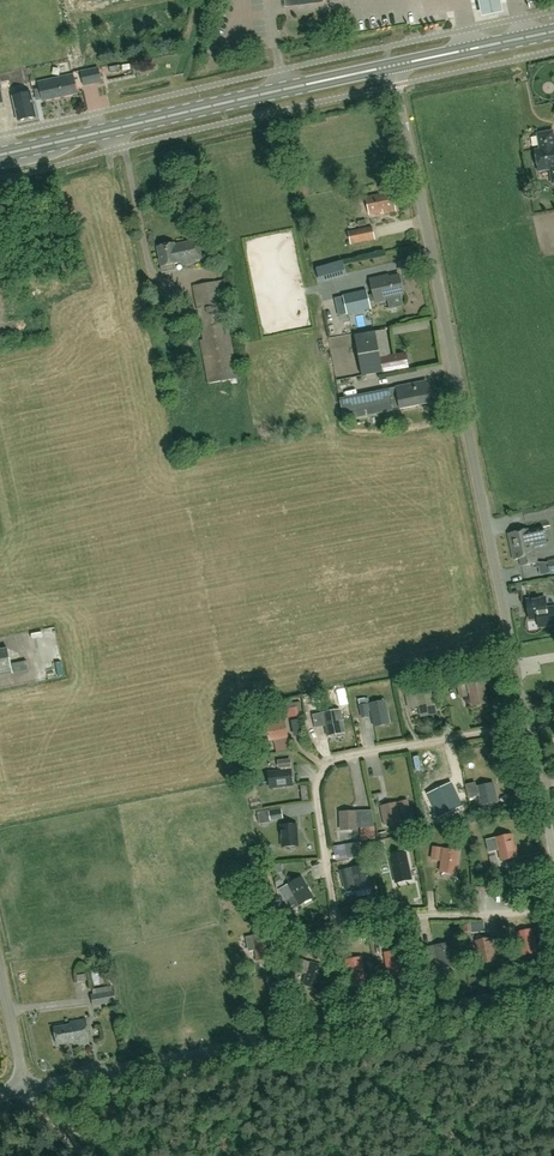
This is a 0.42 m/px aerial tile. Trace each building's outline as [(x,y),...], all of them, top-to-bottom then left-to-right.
[(483,15),(504,10),(502,0),(479,0),(483,15)] [(84,85),(101,82),(98,69),(81,72),(84,85)] [(43,100),(78,93),(74,75),(39,82),(41,88),(30,91),(32,99),(43,97),(43,100)] [(32,99),(30,91),(30,90),(25,91),(26,94),(14,96),(18,120),(35,116),(32,99)] [(553,130),(536,133),(539,149),(534,150),(535,156),(534,158),(534,164),(537,165),(538,172),(549,170),(552,185),(553,184),(553,132),(553,130)] [(295,176),(305,174),(303,163),(293,165),(295,176)] [(384,214),(396,211),(392,192),(366,198),(370,215),(383,212),(384,214)] [(351,244),(374,239),(372,227),(348,232),(351,244)] [(198,241),(175,245),(175,246),(178,264),(182,263),(183,265),(196,262),(195,260),(202,258),(198,241)] [(175,245),(175,243),(157,247),(161,267),(162,267),(163,273),(176,270),(174,264),(178,264),(175,246),(175,245)] [(385,298),(403,294),(399,276),(387,279),(386,276),(370,280),(373,295),(368,296),(366,291),(343,297),(347,314),(371,309),(369,302),(375,301),(375,302),(385,300),(385,298)] [(224,280),(217,282),(194,286),(203,340),(200,340),(208,384),(237,378),(228,328),(226,328),(222,307),(229,305),(224,280)] [(157,328),(167,325),(163,302),(152,303),(157,328)] [(182,323),(167,325),(157,328),(158,335),(183,330),(182,323)] [(409,358),(406,357),(405,354),(380,359),(375,332),(355,336),(363,378),(383,374),(383,372),(408,367),(407,365),(410,363),(409,358)] [(393,410),(431,403),(427,381),(389,389),(389,391),(341,401),(344,420),(393,410)] [(508,533),(512,551),(546,542),(543,527),(530,529),(530,528),(508,533)] [(538,562),(536,555),(534,547),(547,544),(546,542),(512,551),(514,560),(520,558),(521,566),(538,562)] [(546,608),(545,608),(543,597),(526,600),(529,619),(537,617),(538,627),(549,625),(553,624),(553,607),(546,608)] [(13,675),(8,652),(0,653),(0,677),(13,675)] [(51,679),(66,678),(66,670),(50,671),(51,679)] [(472,706),(488,703),(483,680),(458,686),(460,697),(467,696),(466,691),(469,690),(472,706)] [(334,689),(336,701),(349,698),(346,687),(334,689)] [(421,713),(436,709),(432,691),(417,694),(417,697),(414,698),(413,695),(407,696),(409,708),(416,706),(415,702),(418,701),(421,713)] [(367,704),(360,706),(362,717),(369,716),(368,711),(371,710),(374,722),(389,719),(385,701),(370,704),(371,706),(367,707),(367,704)] [(327,737),(344,733),(339,710),(314,716),(316,727),(325,725),(327,737)] [(273,724),(266,725),(262,726),(266,741),(288,736),(282,711),(271,714),(273,724)] [(344,740),(332,742),(334,753),(346,751),(344,740)] [(269,788),(274,787),(293,785),(291,770),(288,770),(288,767),(291,766),(290,760),(279,761),(279,767),(281,767),(281,771),(268,772),(269,788)] [(469,798),(479,796),(481,805),(497,802),(493,784),(476,787),(475,783),(466,785),(469,798)] [(436,791),(428,795),(437,813),(442,811),(443,814),(453,810),(448,800),(451,798),(453,802),(459,799),(454,789),(448,792),(449,794),(446,796),(445,793),(439,796),(436,791)] [(403,814),(410,812),(407,801),(382,806),(385,821),(390,819),(391,823),(401,821),(399,811),(402,810),(403,814)] [(266,820),(271,819),(282,817),(281,810),(265,813),(266,820)] [(357,811),(340,812),(340,830),(357,830),(357,827),(374,826),(371,811),(367,811),(360,811),(357,811)] [(282,847),(298,847),(297,824),(281,825),(282,847)] [(375,826),(360,828),(361,841),(376,839),(375,826)] [(517,856),(512,834),(486,840),(489,851),(496,850),(495,847),(498,847),(501,860),(517,856)] [(365,853),(373,851),(371,842),(363,844),(365,853)] [(344,846),(346,855),(360,853),(359,844),(344,846)] [(434,847),(432,858),(442,860),(440,871),(456,873),(459,851),(434,847)] [(395,878),(411,875),(407,857),(391,860),(395,878)] [(356,890),(371,887),(366,865),(351,868),(352,871),(348,872),(347,869),(341,871),(345,890),(355,888),(356,890)] [(313,897),(311,894),(301,878),(279,890),(288,906),(295,903),(297,906),(313,897)] [(541,922),(534,923),(536,931),(543,930),(541,922)] [(253,937),(246,938),(249,952),(256,950),(256,951),(258,961),(273,958),(272,952),(271,943),(283,941),(281,929),(274,930),(274,933),(253,937)] [(522,951),(535,948),(532,930),(518,932),(522,951)] [(481,964),(496,961),(491,938),(476,941),(481,964)] [(437,964),(453,962),(449,943),(424,948),(426,959),(436,957),(437,964)] [(388,972),(403,969),(400,950),(385,953),(388,972)] [(349,979),(365,976),(361,953),(345,956),(349,979)] [(323,973),(325,968),(310,963),(310,964),(306,963),(307,962),(300,960),(297,971),(303,973),(304,972),(307,973),(303,985),(318,990),(320,983),(323,984),(326,974),(323,973)] [(86,974),(77,975),(78,982),(87,981),(86,974)] [(115,990),(93,994),(91,994),(93,1006),(117,1002),(115,990)] [(74,1045),(91,1042),(87,1019),(69,1022),(70,1025),(54,1028),(57,1045),(73,1042),(74,1045)]
